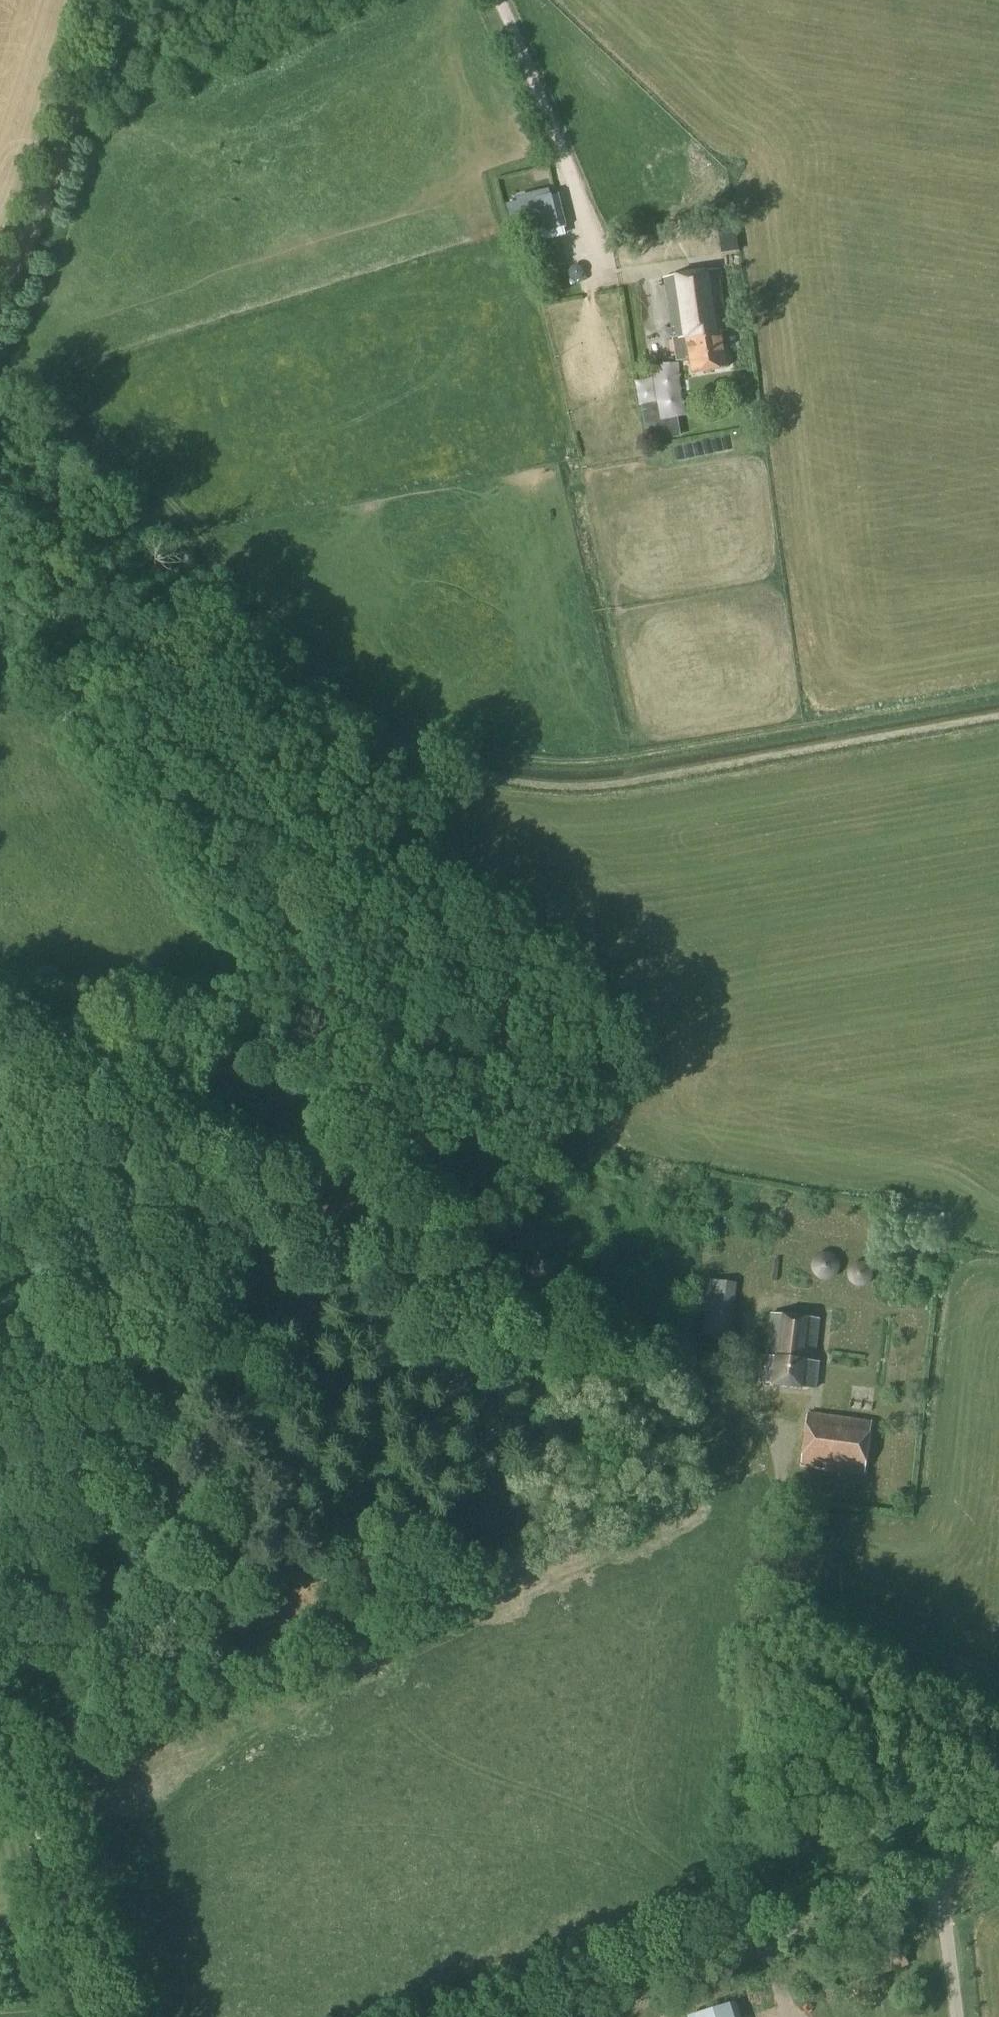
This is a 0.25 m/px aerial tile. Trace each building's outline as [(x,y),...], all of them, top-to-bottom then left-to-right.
[(515,202),(520,222),(529,220),(533,235),(565,227),(558,195),(549,197),(547,189),(514,197),(515,202)] [(727,368),(721,332),(727,331),(718,270),(663,278),(673,340),(681,339),(681,343),(687,342),(691,373),(727,368)] [(658,403),(658,401),(640,404),(646,443),(665,439),(680,437),(677,416),(661,418),(658,403)] [(841,1259),(820,1262),(823,1283),(844,1280),(841,1259)] [(872,1290),(877,1270),(860,1265),(855,1286),(872,1290)] [(729,1340),(735,1283),(706,1281),(700,1337),(729,1340)] [(814,1361),(819,1319),(770,1314),(766,1356),(762,1356),(759,1383),(815,1389),(818,1362),(814,1361)] [(862,1474),(869,1422),(807,1414),(800,1466),(862,1474)] [(732,2003),(686,2016),(737,2016),(732,2003)]
